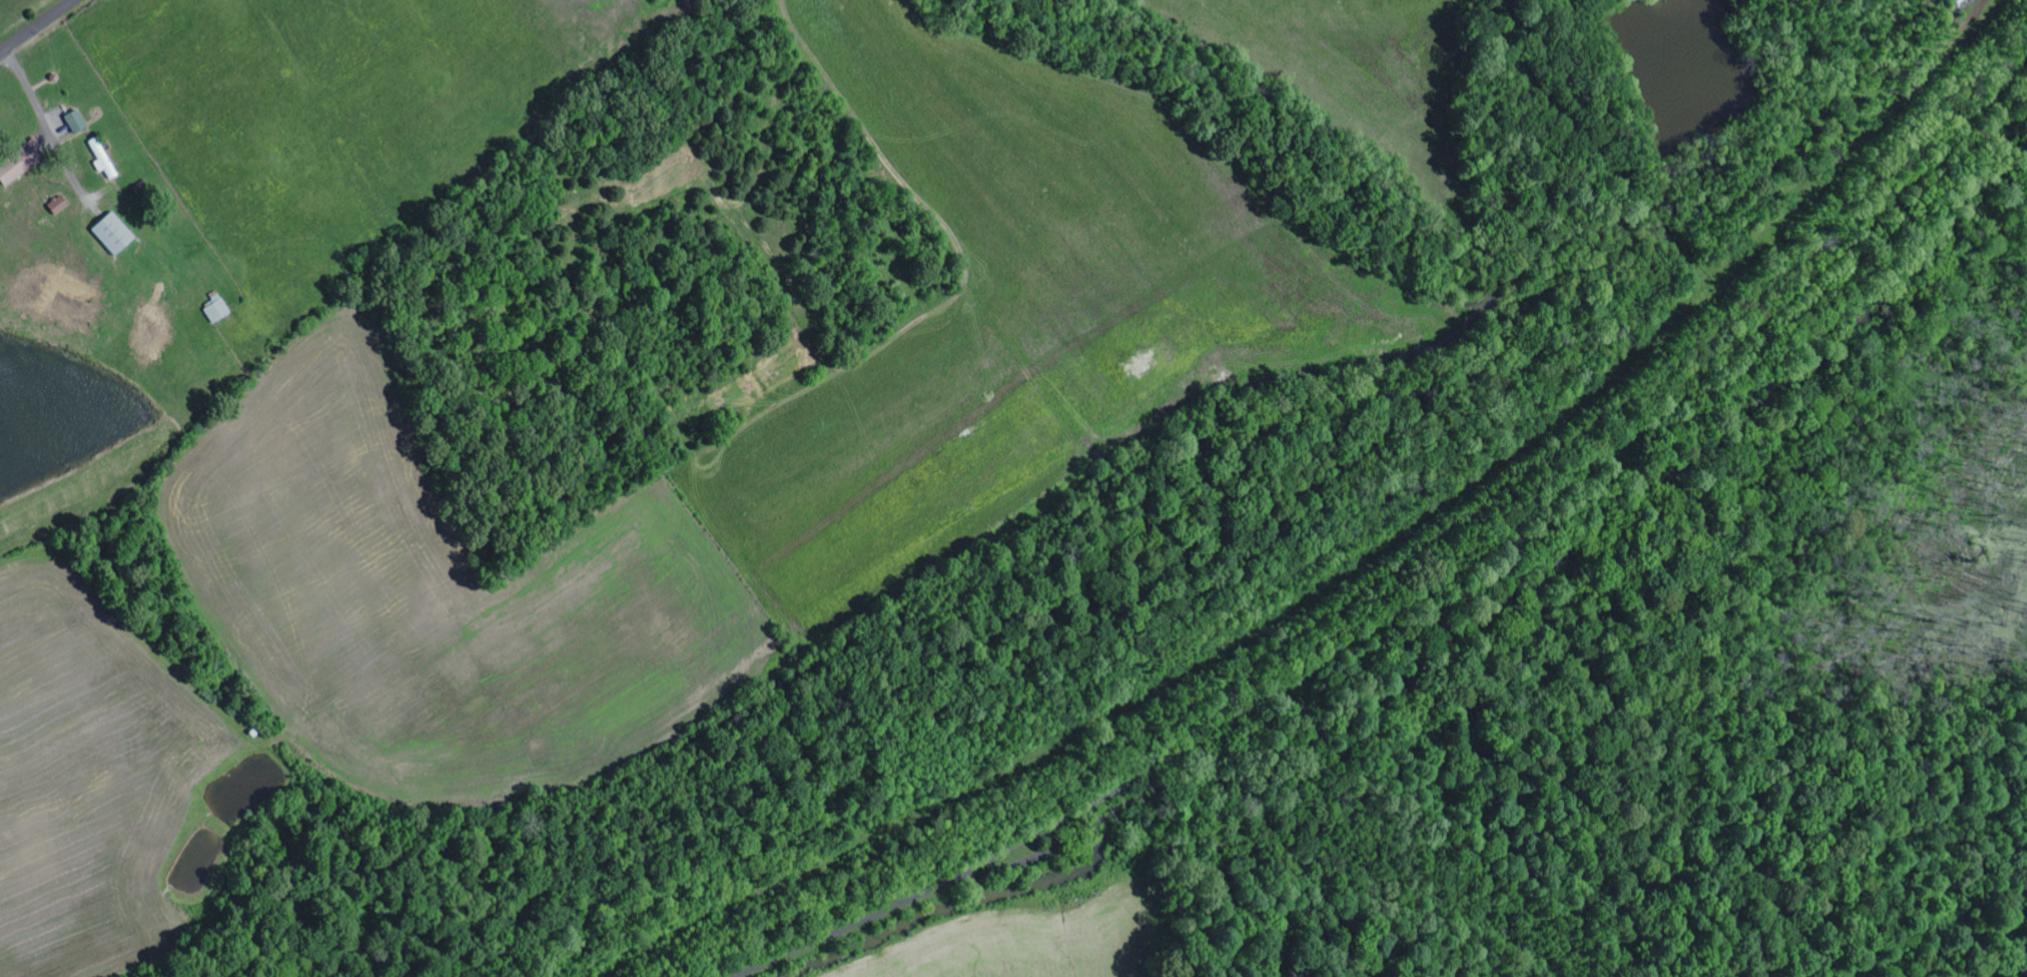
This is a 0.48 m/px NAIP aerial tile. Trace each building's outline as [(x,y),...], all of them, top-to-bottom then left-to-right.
[(88,129),(80,110),(67,116),(74,134),(88,129)] [(137,238),(114,212),(93,231),(116,257),(137,238)]
